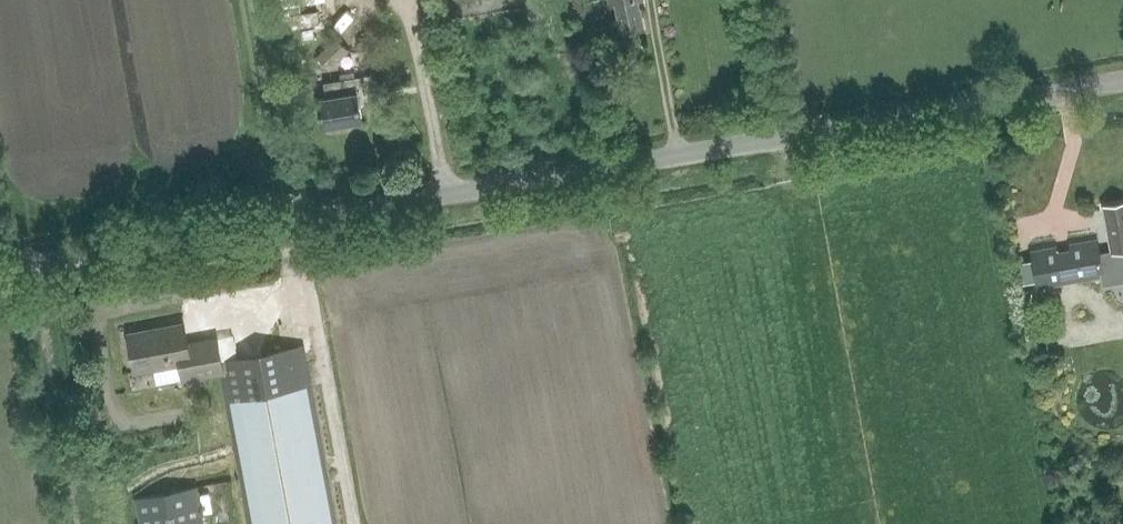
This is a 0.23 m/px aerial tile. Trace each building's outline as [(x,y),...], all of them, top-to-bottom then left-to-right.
[(609,6),(615,5),(621,34),(643,30),(637,1),(643,0),(608,0),(609,6)] [(330,69),(349,49),(336,37),(317,57),(330,69)] [(362,121),(359,104),(365,103),(360,77),(354,78),(354,73),(339,75),(340,80),(324,83),(326,97),(318,98),(322,127),(362,121)] [(1101,276),(1103,285),(1122,282),(1122,202),(1104,206),(1111,250),(1099,252),(1097,239),(1031,250),(1037,287),(1101,276)] [(189,379),(221,373),(224,373),(222,363),(217,337),(188,343),(184,323),(128,333),(135,373),(179,365),(182,381),(189,379)] [(221,373),(249,523),(336,523),(303,347),(222,363),(224,373),(221,373)] [(197,486),(135,497),(140,523),(204,523),(197,486)]
